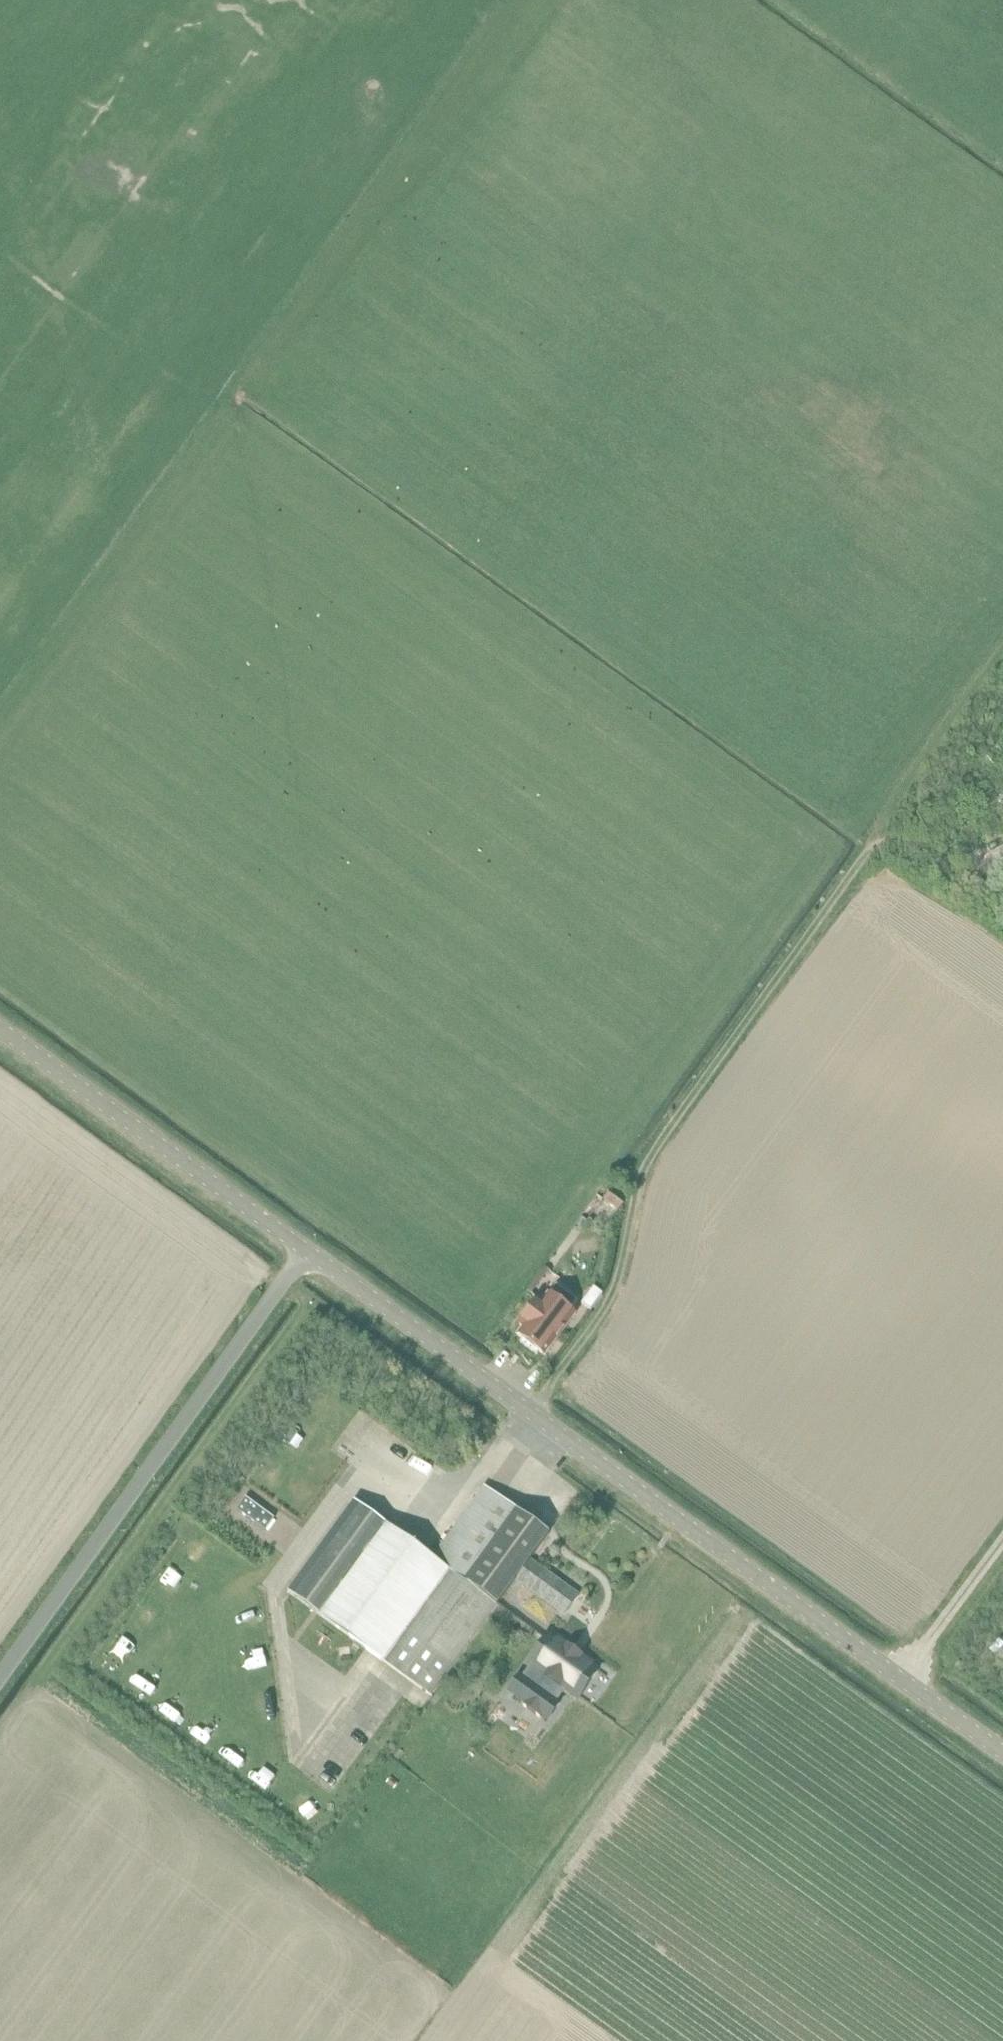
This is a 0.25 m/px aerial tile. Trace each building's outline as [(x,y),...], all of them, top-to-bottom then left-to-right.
[(614,1199),(609,1207),(619,1214),(624,1206),(614,1199)] [(569,1311),(577,1302),(555,1286),(548,1295),(541,1303),(538,1300),(518,1326),(522,1328),(516,1336),(522,1341),(520,1344),(535,1356),(538,1353),(543,1357),(575,1315),(569,1311)] [(594,1288),(582,1304),(591,1311),(603,1295),(594,1288)] [(353,1503),(287,1594),(386,1664),(432,1698),(497,1608),(496,1607),(516,1580),(537,1596),(525,1612),(539,1623),(548,1610),(590,1641),(611,1613),(593,1600),(588,1606),(528,1562),(548,1535),(483,1488),(431,1560),(353,1503)] [(246,1499),(237,1511),(266,1532),(275,1519),(246,1499)] [(522,1675),(510,1691),(526,1703),(524,1706),(541,1718),(543,1715),(549,1719),(561,1703),(554,1698),(564,1685),(580,1697),(598,1671),(582,1660),(585,1656),(568,1644),(566,1647),(550,1636),(531,1662),(534,1664),(524,1677),(522,1675)]
